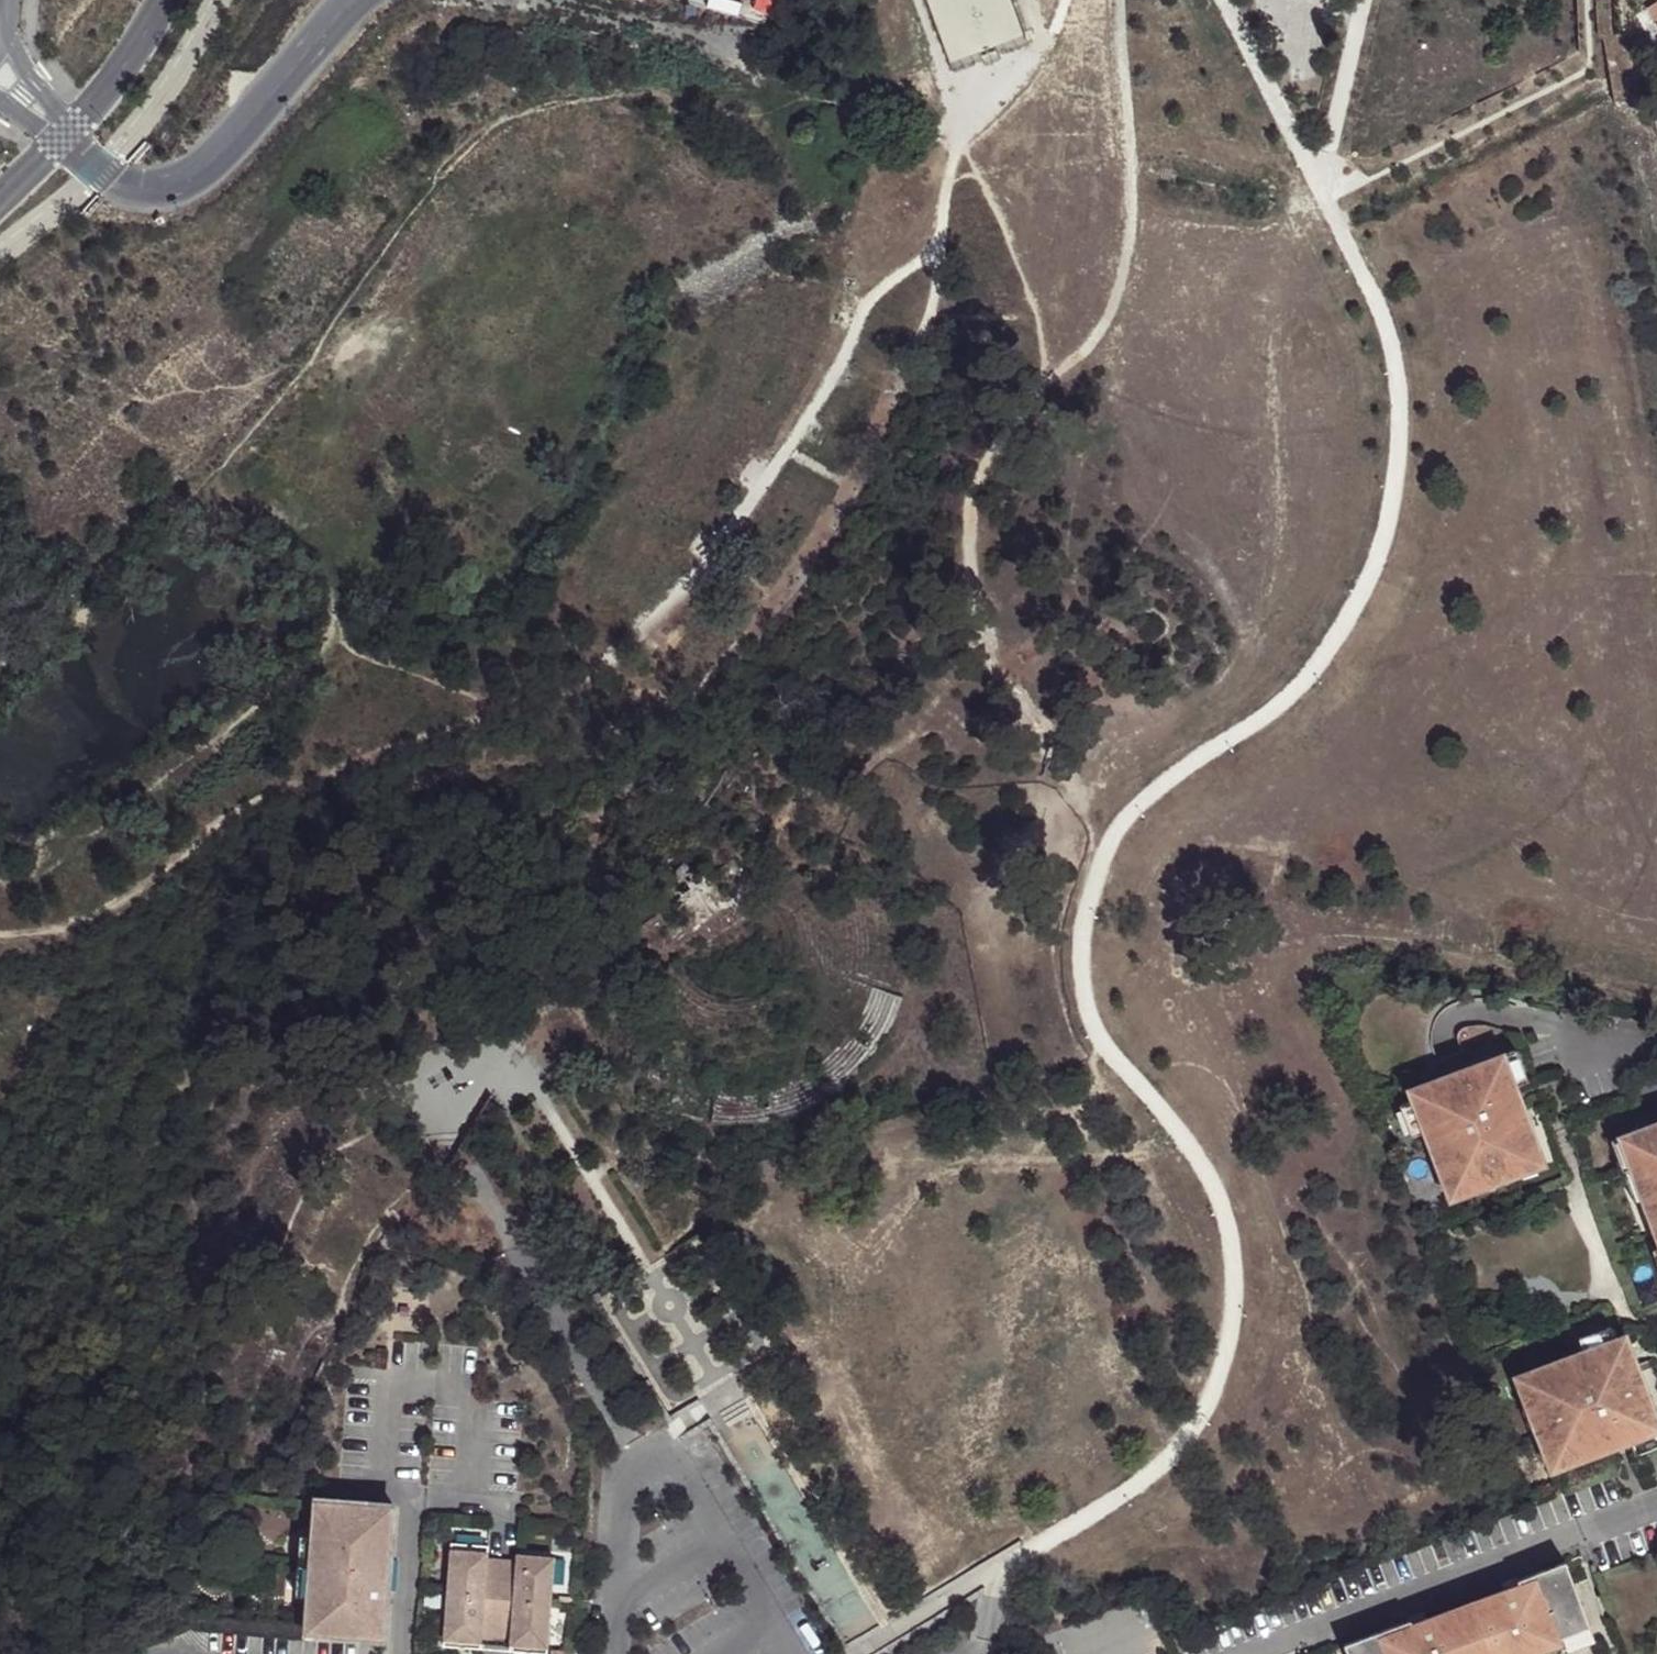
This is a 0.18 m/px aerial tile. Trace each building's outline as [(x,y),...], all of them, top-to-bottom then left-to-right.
[(911,917),(769,907),(777,914),(781,920),(785,926),(788,933),(789,940),(789,947),(789,955),(787,961),(784,968),(779,978),(769,981),(767,982),(758,988),(757,990),(751,999),(736,999),(719,995),(704,988),(691,977),(681,962),(644,1095),(659,1104),(685,1114),(712,1121),(739,1123),(767,1121),(794,1114),(820,1103),(843,1089),(864,1071),(882,1050),(896,1025),(906,1000),(912,973),(913,945),(911,917)] [(1521,1068),(1509,1073),(1520,1104),(1533,1100),(1521,1068)] [(1509,1073),(1413,1108),(1417,1119),(1429,1151),(1450,1206),(1545,1171),(1520,1104),(1509,1073)] [(1429,1151),(1417,1119),(1405,1123),(1417,1155),(1429,1151)] [(1623,1141),(1648,1204),(1656,1228),(1656,1128),(1623,1141)] [(1623,1141),(1611,1146),(1635,1208),(1648,1204),(1623,1141)] [(1545,1171),(1450,1206),(1455,1219),(1550,1183),(1545,1171)] [(1580,1343),(1585,1356),(1606,1348),(1601,1335),(1580,1343)] [(1528,1377),(1564,1472),(1591,1461),(1630,1447),(1656,1437),(1656,1420),(1627,1340),(1606,1348),(1585,1356),(1528,1377)] [(1528,1377),(1516,1381),(1551,1476),(1564,1472),(1528,1377)] [(1630,1447),(1635,1459),(1656,1451),(1656,1437),(1630,1447)] [(314,1529),(327,1529),(330,1499),(317,1498),(314,1529)] [(396,1505),(330,1499),(327,1529),(314,1529),(314,1532),(309,1592),(308,1595),(321,1597),(318,1632),(384,1638),(396,1505)] [(296,1591),(309,1592),(314,1532),(302,1531),(296,1591)] [(490,1546),(453,1543),(444,1645),(481,1648),(483,1635),(510,1637),(509,1651),(546,1653),(555,1558),(517,1554),(517,1561),(489,1559),(490,1546)] [(1345,1648),(1347,1653),(1546,1653),(1562,1648),(1560,1642),(1590,1631),(1566,1566),(1519,1583),(1519,1582),(1503,1588),(1506,1596),(1428,1625),(1425,1616),(1409,1622),(1410,1624),(1345,1648)] [(321,1597),(308,1595),(305,1631),(318,1632),(321,1597)] [(1546,1653),(1572,1653),(1596,1645),(1590,1631),(1560,1642),(1562,1648),(1546,1653)]
